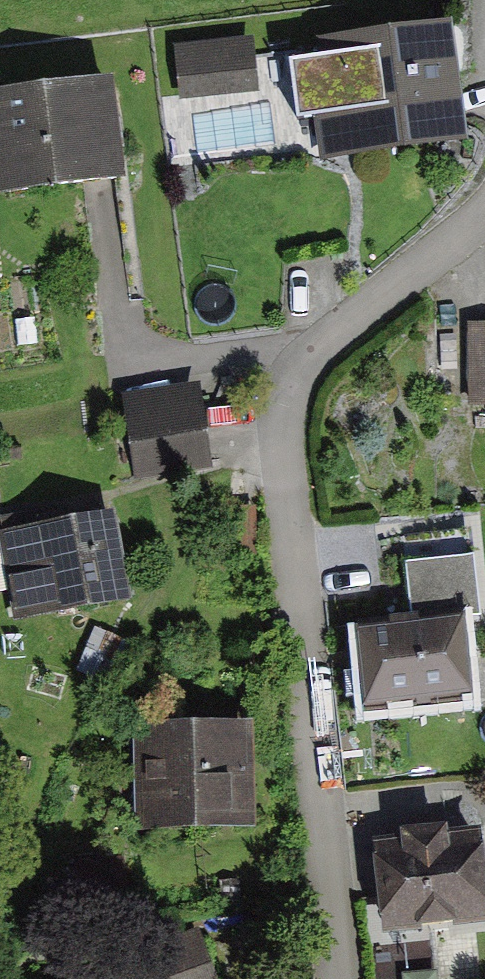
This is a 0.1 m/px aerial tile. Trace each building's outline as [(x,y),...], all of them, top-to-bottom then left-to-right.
[(457,25),(310,44),(313,66),(294,69),(301,124),(317,122),(323,165),(472,146),(457,25)] [(254,41),(179,45),(182,95),(257,92),(254,41)] [(0,92),(0,191),(122,181),(114,82),(0,92)] [(472,324),(471,403),(484,403),(484,325),(472,324)] [(204,381),(124,388),(131,471),(212,464),(204,381)] [(0,538),(0,557),(12,626),(62,617),(85,613),(90,612),(131,605),(115,517),(76,524),(69,525),(4,537),(0,538)] [(468,621),(368,627),(373,709),(473,703),(468,621)] [(255,727),(141,729),(143,827),(256,825),(255,727)] [(381,835),(388,932),(484,925),(484,827),(381,835)] [(145,955),(153,978),(214,978),(201,938),(145,955)]
